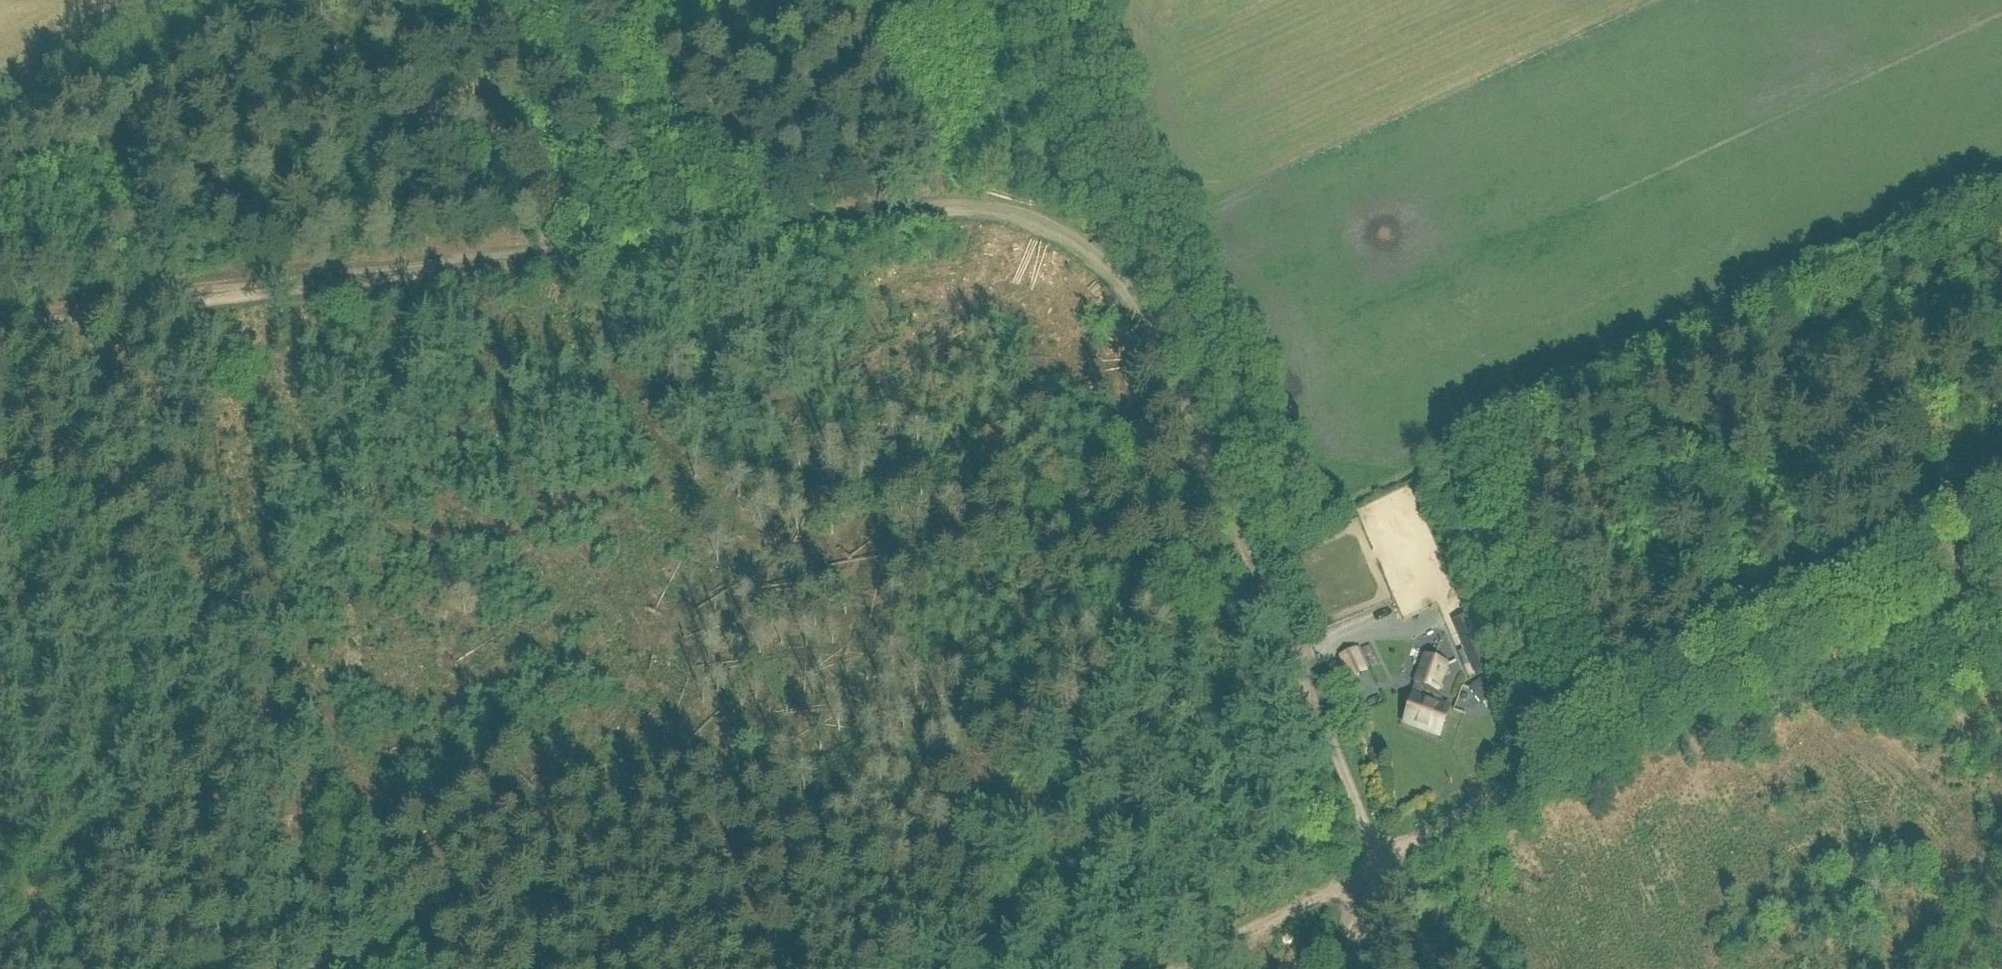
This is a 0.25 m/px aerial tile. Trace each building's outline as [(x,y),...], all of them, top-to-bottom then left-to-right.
[(1495,670),(1471,613),(1452,621),(1476,678),(1495,670)] [(1367,673),(1356,649),(1340,656),(1351,681),(1367,673)] [(1440,706),(1442,701),(1439,692),(1449,665),(1424,656),(1414,684),(1416,684),(1412,696),(1415,697),(1405,724),(1439,736),(1449,709),(1440,706)] [(1361,677),(1372,701),(1385,694),(1373,671),(1361,677)] [(1487,675),(1469,689),(1481,705),(1500,690),(1487,675)]
